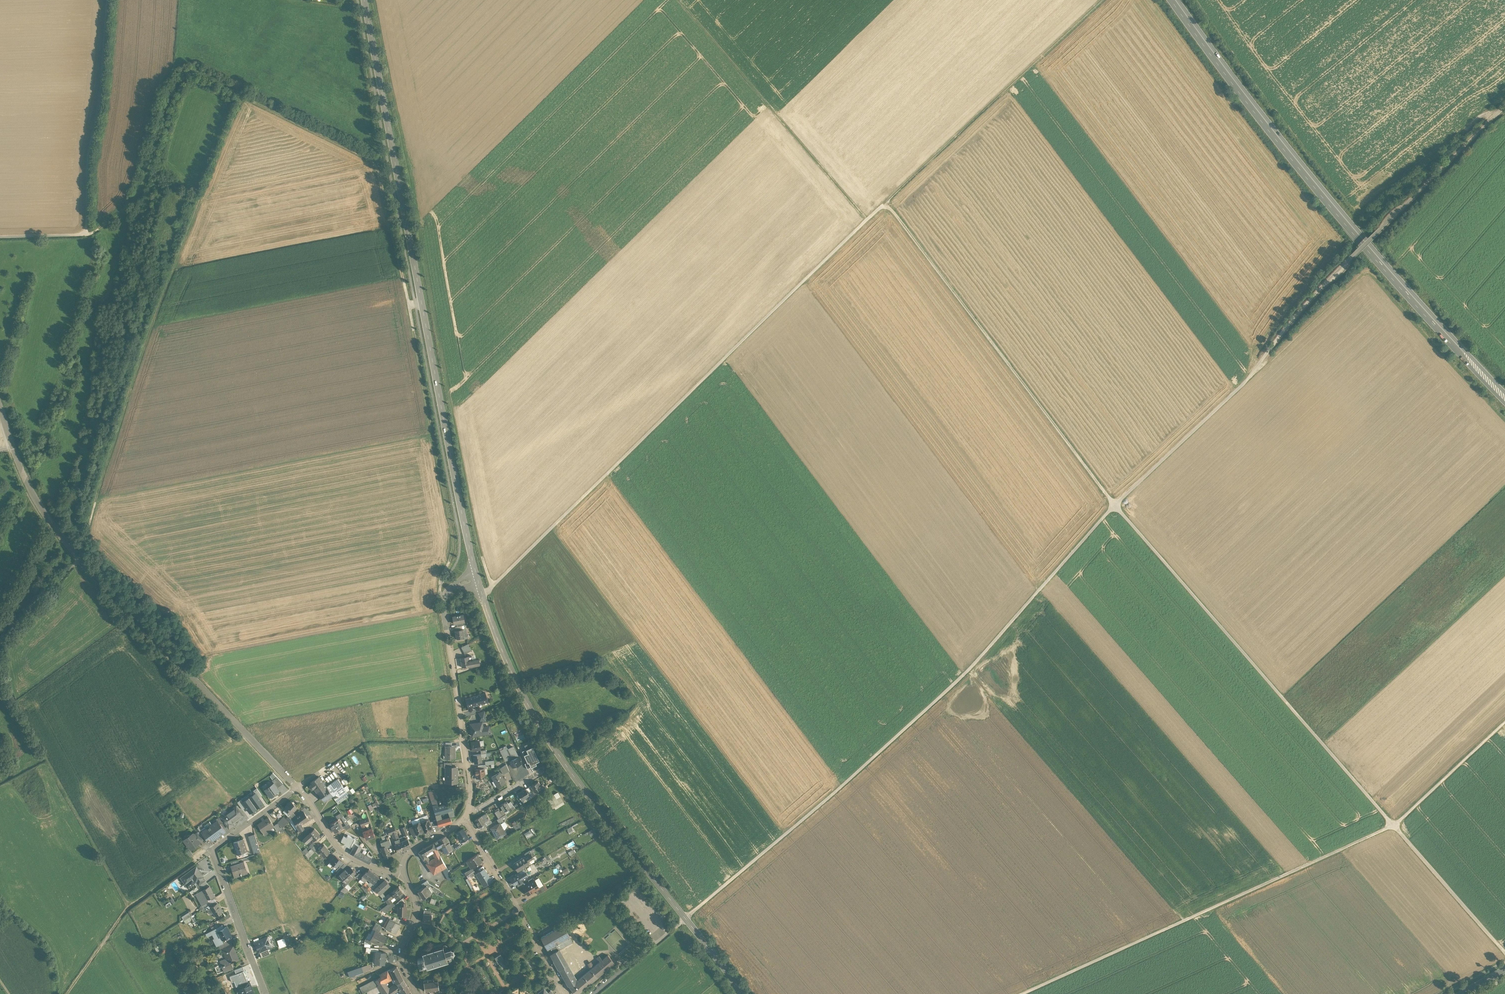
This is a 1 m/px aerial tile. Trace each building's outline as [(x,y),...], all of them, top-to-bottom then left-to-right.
[(463,615),(453,617),(454,624),(456,623),(463,622),(464,622),(463,615)] [(462,629),(455,630),(457,640),(467,638),(466,633),(463,633),(462,629)] [(468,656),(460,658),(462,667),(465,666),(466,668),(467,667),(467,666),(469,666),(473,665),(473,661),(472,661),(469,662),(468,657),(468,656)] [(485,692),(473,696),(474,702),(478,701),(479,704),(488,701),(485,692)] [(473,696),(465,699),(468,708),(479,704),(478,701),(474,702),(473,696)] [(480,722),(470,724),(472,736),(492,733),(489,727),(483,728),(482,722),(480,722)] [(479,741),(471,742),(472,751),(480,749),(479,741)] [(451,746),(445,746),(445,759),(454,759),(454,746),(451,746)] [(518,757),(513,747),(508,749),(511,756),(510,756),(508,757),(509,760),(512,768),(521,763),(519,760),(521,759),(519,756),(518,757)] [(535,753),(532,747),(526,750),(528,753),(524,755),(527,763),(528,762),(530,766),(531,768),(537,765),(536,763),(539,761),(535,753)] [(507,758),(503,749),(500,751),(503,756),(505,762),(509,760),(508,757),(507,758)] [(480,754),(473,755),(474,763),(482,762),(481,757),(480,754)] [(506,765),(500,769),(503,775),(509,771),(506,765)] [(452,767),(446,767),(446,768),(446,776),(444,776),(443,782),(447,782),(448,783),(451,783),(452,782),(457,782),(457,776),(456,775),(456,772),(457,771),(457,767),(452,767)] [(478,769),(475,769),(476,771),(475,771),(475,774),(476,774),(476,778),(480,778),(484,774),(484,769),(484,768),(478,769)] [(500,772),(491,777),(498,787),(506,782),(500,772)] [(326,786),(319,776),(310,782),(311,784),(310,785),(309,786),(311,788),(312,788),(314,787),(317,792),(326,786)] [(283,783),(277,777),(272,780),(273,782),(274,782),(277,787),(283,783)] [(337,778),(326,786),(330,792),(341,784),(337,778)] [(263,788),(273,782),(271,780),(261,786),(263,788)] [(277,787),(274,782),(273,782),(264,789),(270,797),(272,796),(273,797),(278,793),(277,792),(279,790),(277,787)] [(545,790),(542,785),(540,786),(538,782),(531,786),(534,791),(534,793),(537,791),(538,794),(545,790)] [(341,784),(330,792),(332,795),(335,799),(346,791),(341,784)] [(326,786),(317,792),(320,796),(321,796),(325,800),(332,795),(330,792),(326,786)] [(253,790),(255,793),(259,797),(262,795),(257,788),(253,790)] [(526,789),(525,789),(518,794),(522,800),(529,796),(528,794),(526,789)] [(436,798),(433,790),(429,792),(431,800),(433,808),(438,806),(436,798)] [(335,799),(338,803),(349,795),(347,792),(346,791),(335,799)] [(249,798),(256,808),(263,803),(259,797),(255,793),(249,798)] [(558,793),(547,799),(552,808),(563,802),(558,793)] [(250,812),(256,808),(249,798),(243,802),(246,807),(250,812)] [(242,809),(246,807),(243,802),(241,799),(237,802),(242,809)] [(297,806),(291,800),(284,808),(285,809),(290,814),(292,812),(297,806)] [(506,801),(500,805),(502,809),(504,812),(508,809),(510,808),(508,803),(506,801)] [(438,806),(433,808),(435,815),(439,814),(448,811),(453,810),(451,803),(438,806)] [(236,805),(227,812),(228,813),(223,816),(226,821),(229,819),(232,823),(236,820),(239,818),(243,815),(236,805)] [(304,812),(292,820),(298,828),(302,825),(301,824),(309,819),(304,812)] [(486,814),(475,820),(479,827),(490,821),(486,814)] [(508,817),(506,814),(503,816),(504,819),(499,822),(500,823),(500,824),(505,822),(506,818),(508,817)] [(286,818),(284,816),(278,823),(282,827),(291,818),(288,816),(286,818)] [(268,817),(257,824),(263,833),(274,826),(274,825),(268,817)] [(441,819),(437,821),(438,826),(452,822),(450,817),(441,819)] [(226,821),(225,822),(229,828),(233,825),(232,823),(229,819),(226,821)] [(343,827),(338,819),(330,824),(335,832),(343,827)] [(436,819),(429,822),(432,828),(433,828),(438,826),(437,821),(436,819)] [(428,820),(420,823),(424,831),(424,832),(432,829),(432,828),(429,822),(428,820)] [(202,831),(202,832),(204,835),(210,842),(215,838),(214,837),(224,830),(220,824),(217,821),(202,831)] [(490,821),(479,827),(481,830),(491,823),(490,821)] [(420,822),(412,825),(413,827),(415,833),(416,834),(424,831),(420,823),(420,822)] [(278,823),(274,825),(274,826),(277,831),(282,827),(278,823)] [(500,823),(491,828),(497,839),(505,834),(500,823)] [(372,828),(365,830),(365,829),(363,829),(364,831),(363,831),(364,834),(363,834),(363,836),(364,835),(366,839),(374,835),(372,828)] [(320,835),(314,829),(303,839),(306,842),(311,838),(313,840),(320,835)] [(468,837),(463,829),(456,833),(457,835),(457,838),(460,839),(461,841),(467,838),(468,837)] [(194,833),(191,835),(190,834),(189,834),(187,835),(187,837),(188,837),(184,840),(190,848),(192,847),(193,847),(195,846),(195,844),(203,839),(202,837),(201,837),(198,832),(198,831),(194,834),(194,833)] [(254,834),(248,836),(250,842),(256,840),(254,834)] [(351,846),(354,838),(348,835),(346,837),(343,836),(341,841),(345,843),(344,844),(350,847),(351,846)] [(446,836),(438,840),(441,847),(442,846),(446,853),(452,849),(450,845),(446,836)] [(388,852),(386,847),(391,845),(388,837),(386,837),(387,840),(383,841),(380,842),(382,847),(380,847),(385,858),(391,856),(389,852),(388,852)] [(403,840),(400,841),(403,849),(410,846),(407,838),(403,840)] [(243,839),(234,842),(236,849),(235,849),(237,855),(241,854),(241,852),(247,850),(243,839)] [(256,840),(250,842),(254,854),(261,852),(256,840)] [(438,840),(433,843),(436,847),(437,849),(441,847),(438,840)] [(396,843),(394,844),(397,852),(403,849),(400,841),(396,843)] [(436,847),(433,843),(425,848),(418,852),(423,859),(427,857),(426,854),(429,852),(430,854),(432,852),(431,850),(436,847)] [(318,847),(315,844),(311,848),(305,854),(308,858),(318,848),(318,847)] [(361,847),(355,844),(353,847),(350,853),(353,855),(356,850),(359,851),(359,850),(361,847)] [(321,847),(320,846),(318,847),(318,848),(319,849),(318,850),(323,856),(329,851),(324,845),(321,847)] [(437,849),(436,847),(431,850),(432,852),(436,858),(440,856),(437,849)] [(371,858),(362,853),(362,852),(359,850),(359,851),(356,850),(353,855),(367,862),(369,863),(371,858)] [(526,857),(514,864),(518,871),(529,864),(528,862),(533,859),(532,857),(535,855),(533,853),(526,857)] [(476,855),(469,860),(473,866),(477,864),(477,865),(482,862),(479,858),(476,855)] [(342,860),(335,856),(330,862),(332,864),(334,865),(336,867),(338,865),(341,861),(342,860)] [(436,858),(430,861),(426,863),(433,874),(442,869),(446,867),(440,856),(436,858)] [(244,861),(230,865),(234,877),(241,875),(242,875),(247,873),(244,861)] [(347,865),(341,861),(338,865),(342,869),(347,865)] [(203,876),(196,866),(181,877),(184,882),(191,877),(192,877),(195,882),(203,876)] [(351,867),(347,871),(345,869),(339,876),(345,882),(346,880),(347,881),(355,872),(355,871),(354,870),(353,870),(351,867)] [(374,873),(369,869),(367,872),(366,871),(363,875),(362,875),(363,876),(367,879),(368,880),(374,873)] [(489,877),(484,869),(476,873),(484,886),(492,881),(490,877),(489,877)] [(519,873),(514,876),(513,875),(511,876),(512,878),(510,879),(514,885),(516,884),(518,883),(520,883),(521,882),(521,881),(522,880),(527,877),(526,875),(527,875),(527,874),(526,872),(525,872),(524,873),(523,874),(523,875),(521,876),(519,873)] [(374,873),(368,880),(371,882),(373,883),(373,884),(379,877),(374,873)] [(195,882),(194,882),(197,886),(205,880),(203,876),(195,882)] [(195,882),(192,877),(191,877),(184,882),(188,887),(194,882),(195,882)] [(389,885),(385,880),(379,885),(375,888),(376,889),(380,893),(389,885)] [(530,883),(523,887),(528,895),(535,890),(539,888),(535,881),(530,884),(530,883)] [(377,883),(371,888),(373,891),(376,889),(375,888),(379,885),(377,883)] [(423,887),(418,891),(423,898),(426,896),(427,897),(429,896),(428,895),(429,894),(432,892),(433,891),(431,888),(434,887),(434,886),(429,884),(423,887)] [(543,885),(539,888),(535,890),(537,894),(545,889),(543,885)] [(209,886),(197,892),(196,892),(196,893),(195,893),(201,905),(209,901),(207,899),(214,895),(209,886)] [(403,893),(399,887),(391,892),(396,898),(403,893)] [(396,898),(391,892),(387,895),(389,897),(392,901),(396,898)] [(202,909),(204,912),(207,909),(210,907),(217,903),(215,900),(210,904),(202,909)] [(392,901),(389,904),(388,904),(380,910),(386,912),(395,905),(392,901)] [(217,903),(210,907),(213,911),(216,916),(222,911),(217,903)] [(184,920),(193,915),(190,911),(181,915),(184,920)] [(432,915),(424,914),(422,922),(430,923),(432,915)] [(398,923),(393,920),(390,918),(385,927),(395,932),(400,923),(399,923),(398,923)] [(222,925),(206,933),(208,936),(212,934),(218,931),(217,931),(224,928),(222,925)] [(563,925),(541,937),(547,949),(550,954),(559,949),(572,942),(569,936),(570,936),(563,925)] [(224,928),(217,931),(218,931),(212,934),(214,938),(213,939),(216,946),(220,943),(223,942),(222,939),(230,934),(231,934),(227,926),(224,928)] [(379,932),(375,930),(370,939),(370,940),(372,941),(381,946),(386,936),(379,932)] [(287,931),(278,933),(279,939),(284,938),(285,941),(288,941),(287,931)] [(223,942),(220,943),(222,947),(234,941),(232,937),(223,942)] [(258,952),(259,952),(268,948),(271,947),(267,937),(254,942),(258,952)] [(438,948),(437,946),(437,947),(437,948),(433,949),(432,948),(432,949),(428,951),(427,949),(427,950),(427,951),(422,952),(421,952),(422,953),(423,957),(417,958),(419,965),(421,964),(422,965),(423,966),(424,966),(425,964),(424,963),(425,963),(427,967),(426,968),(427,968),(427,967),(432,966),(432,967),(433,967),(433,965),(437,964),(437,965),(438,965),(437,964),(442,962),(442,964),(443,964),(442,962),(447,961),(449,962),(448,962),(449,962),(450,961),(451,962),(451,961),(451,960),(452,960),(452,959),(451,959),(453,958),(453,957),(453,956),(453,955),(453,954),(454,952),(455,952),(454,952),(453,949),(454,949),(454,948),(453,949),(451,948),(451,947),(450,947),(450,948),(448,949),(447,947),(448,946),(447,946),(447,945),(447,944),(447,945),(445,944),(445,943),(445,944),(444,944),(443,944),(443,945),(442,946),(438,948)] [(159,944),(154,947),(157,952),(162,949),(159,944)] [(233,946),(223,950),(227,958),(227,959),(228,958),(230,963),(230,962),(239,959),(233,946)] [(259,952),(262,957),(270,954),(268,948),(259,952)] [(575,977),(559,949),(550,954),(553,960),(553,961),(558,969),(559,969),(567,984),(575,993),(577,993),(614,963),(608,955),(602,960),(599,956),(597,958),(600,961),(578,980),(575,977)] [(378,951),(375,951),(375,952),(374,963),(384,964),(385,952),(378,951)] [(504,960),(500,954),(494,957),(498,963),(502,970),(506,967),(502,961),(504,960)] [(227,959),(227,958),(220,961),(224,971),(232,967),(230,962),(230,963),(228,958),(227,959)] [(220,961),(217,962),(218,965),(214,967),(217,973),(224,971),(220,961)] [(371,969),(370,964),(347,972),(348,977),(371,969)] [(403,979),(397,966),(390,969),(397,984),(403,979)] [(238,985),(248,981),(243,971),(236,974),(230,976),(232,982),(234,981),(236,986),(238,985)] [(387,971),(380,975),(381,977),(376,980),(380,986),(378,987),(380,991),(382,993),(383,993),(384,993),(385,993),(392,993),(397,990),(394,986),(389,989),(384,983),(391,979),(387,971)] [(437,978),(423,980),(425,991),(439,989),(437,978)] [(403,979),(397,984),(401,988),(399,990),(400,991),(401,990),(402,992),(403,993),(405,993),(410,991),(403,979)] [(376,980),(359,987),(363,993),(366,992),(377,986),(378,987),(380,986),(376,980)] [(238,985),(240,991),(241,993),(247,993),(252,992),(249,986),(250,985),(249,981),(248,981),(238,985)]
